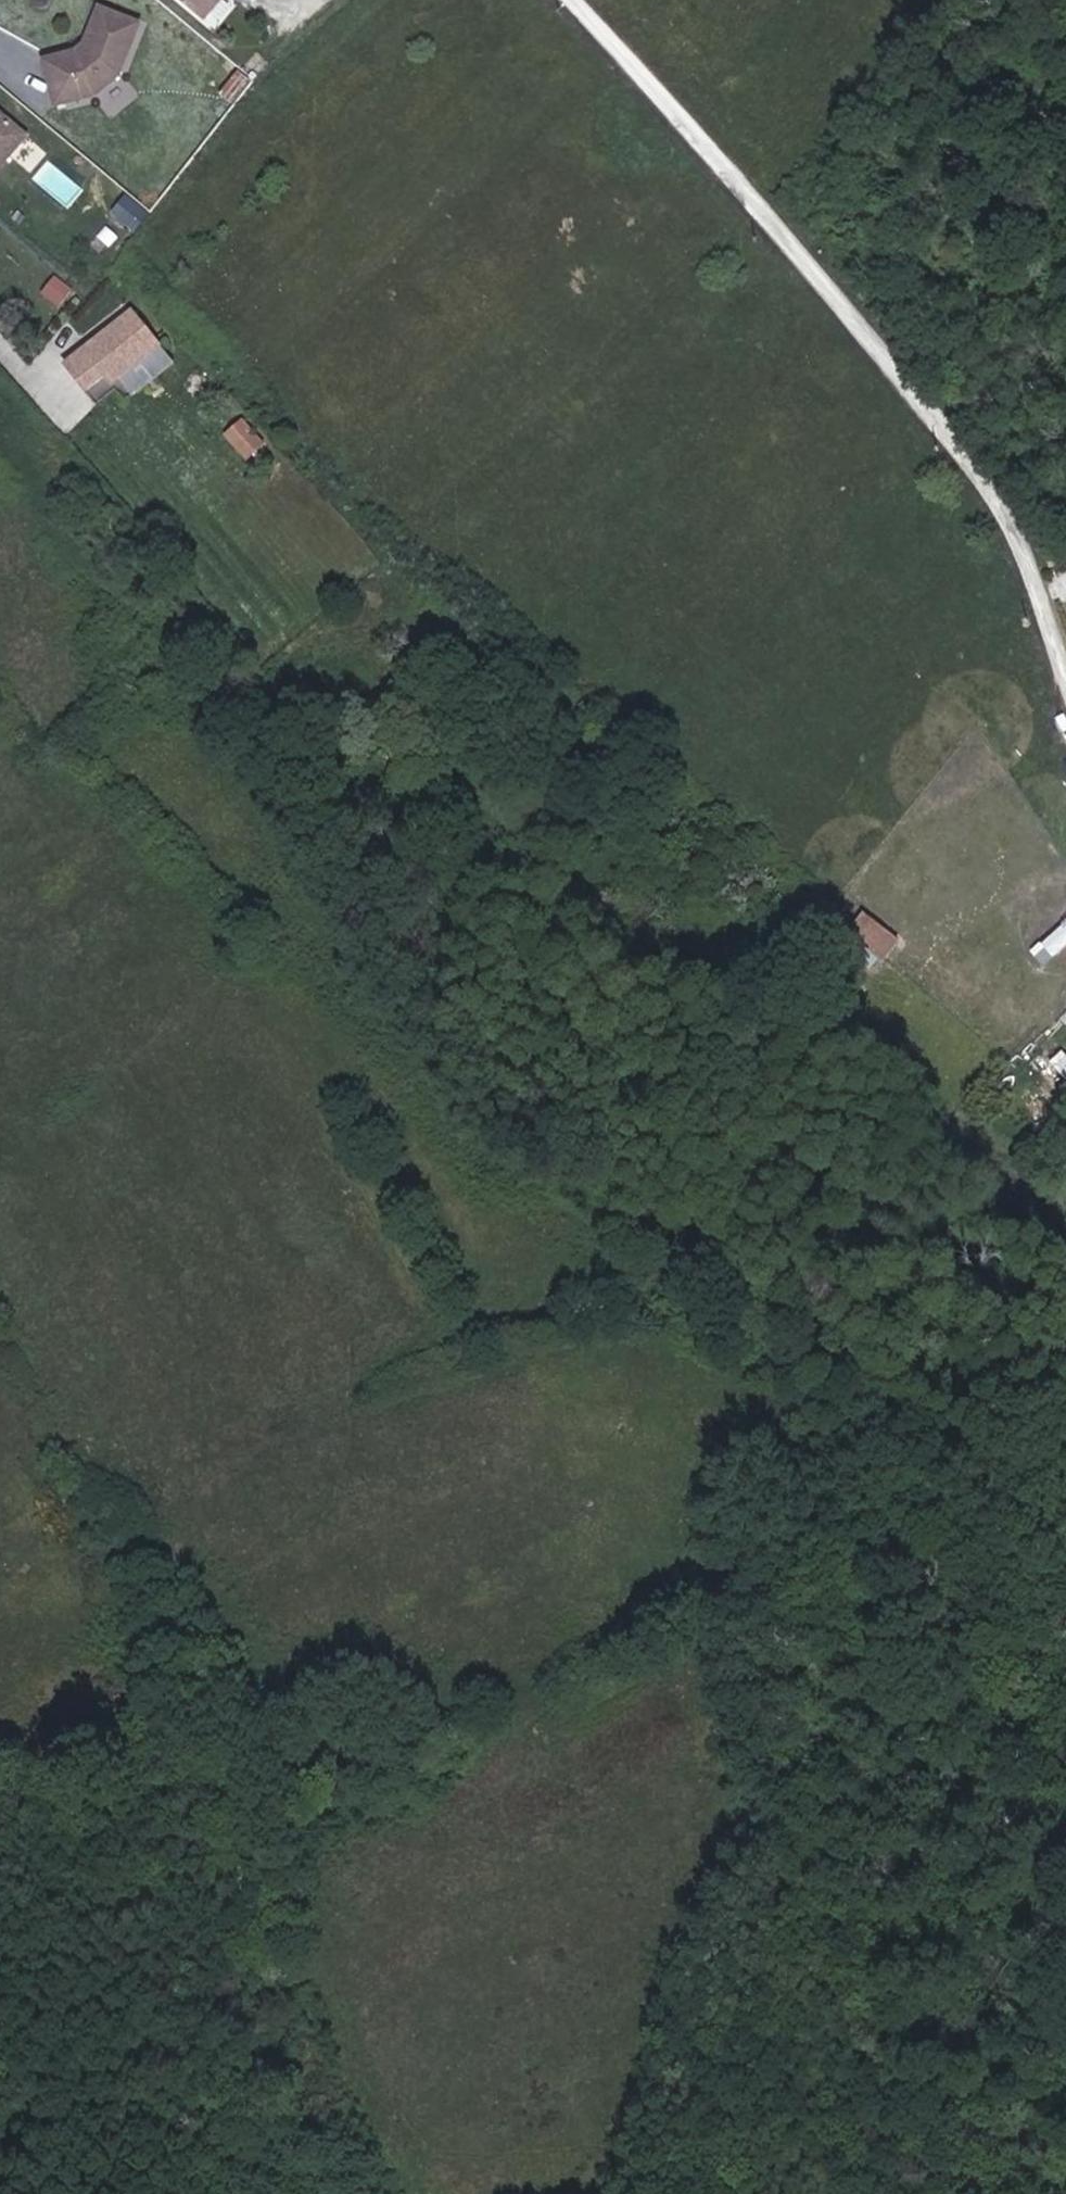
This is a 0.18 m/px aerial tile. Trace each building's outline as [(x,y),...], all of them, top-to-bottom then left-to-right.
[(204,18),(219,0),(182,0),(204,18)] [(112,26),(116,16),(100,9),(96,19),(112,26)] [(118,76),(138,25),(116,16),(112,26),(96,19),(85,47),(77,55),(62,59),(66,75),(51,79),(58,107),(97,96),(118,76)] [(66,75),(62,59),(46,63),(51,79),(66,75)] [(27,137),(0,114),(0,169),(27,137)] [(159,342),(129,306),(64,359),(93,395),(159,342)] [(249,458),(269,441),(245,414),(225,431),(249,458)] [(896,942),(864,916),(850,933),(883,960),(896,942)] [(1047,961),(1065,944),(1065,921),(1036,948),(1047,961)] [(1065,1092),(1065,1050),(1061,1045),(1038,1073),(1064,1095),(1065,1092)]
